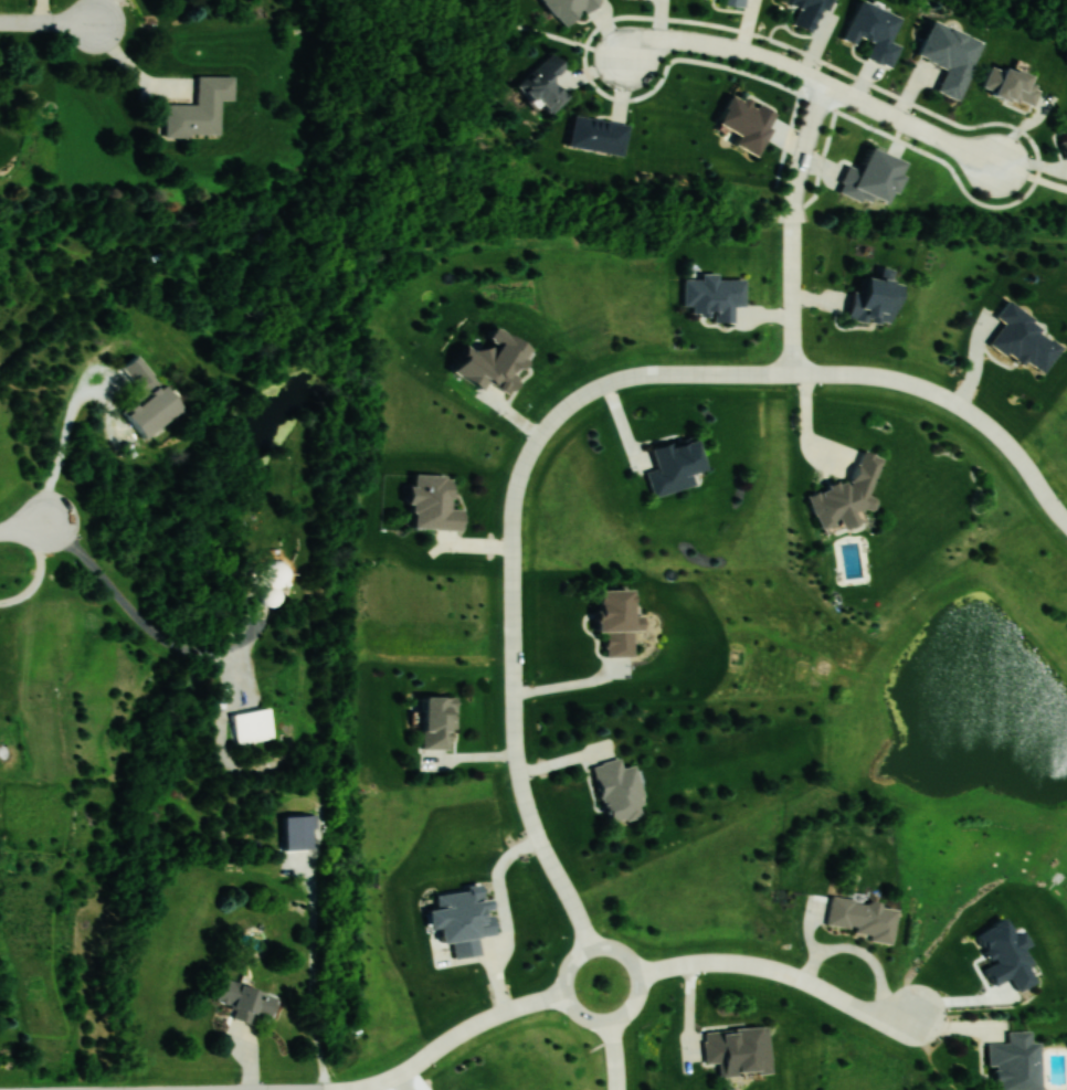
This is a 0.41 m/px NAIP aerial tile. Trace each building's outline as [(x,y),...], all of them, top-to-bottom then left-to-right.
[(566,28),(598,0),(541,0),(566,28)] [(829,0),(780,0),(799,7),(793,25),(816,33),(829,0)] [(903,16),(864,0),(861,0),(846,36),(871,47),(867,57),(893,68),(902,46),(892,42),(903,16)] [(938,91),(959,100),(985,41),(936,20),(920,56),(948,68),(938,91)] [(569,96),(553,79),(567,66),(553,51),(519,84),(549,115),(569,96)] [(1032,109),(1043,81),(995,61),(983,89),(1032,109)] [(166,104),(165,135),(220,135),(220,99),(233,99),(233,76),(196,76),(196,104),(166,104)] [(717,123),(735,131),(730,143),(759,155),(777,112),(730,93),(717,123)] [(624,155),(628,123),(574,115),(569,146),(624,155)] [(907,164),(871,146),(860,169),(850,165),(838,189),(869,205),(873,195),(888,203),(907,164)] [(848,319),(892,328),(900,285),(892,283),(895,270),(877,267),(874,278),(865,276),(862,291),(854,289),(848,319)] [(1042,377),(1065,344),(1006,303),(996,317),(1005,323),(992,342),(1042,377)] [(124,411),(146,439),(185,409),(164,380),(124,411)] [(882,457),(862,451),(850,487),(829,480),(824,496),(819,495),(811,520),(836,528),(846,498),(867,505),(882,457)] [(464,510),(451,510),(452,477),(411,475),(410,505),(415,506),(414,529),(463,530),(464,510)] [(259,576),(274,591),(289,576),(274,561),(259,576)] [(606,632),(606,656),(633,656),(633,590),(598,590),(598,632),(606,632)] [(454,749),(455,697),(423,696),(423,748),(454,749)] [(274,739),(270,708),(233,713),(237,743),(274,739)] [(608,823),(640,815),(638,804),(644,802),(634,765),(622,768),(619,759),(593,765),(608,823)] [(898,906),(831,897),(827,924),(858,928),(857,933),(873,935),(872,941),(893,944),(898,906)] [(230,1018),(251,1025),(254,1014),(270,1019),(278,995),(221,979),(215,1002),(233,1007),(230,1018)] [(706,1064),(719,1063),(720,1078),(770,1075),(767,1027),(704,1031),(706,1064)] [(1041,1044),(1031,1044),(1031,1032),(1008,1032),(1008,1044),(989,1044),(989,1068),(996,1068),(996,1089),(1041,1089),(1041,1044)]
